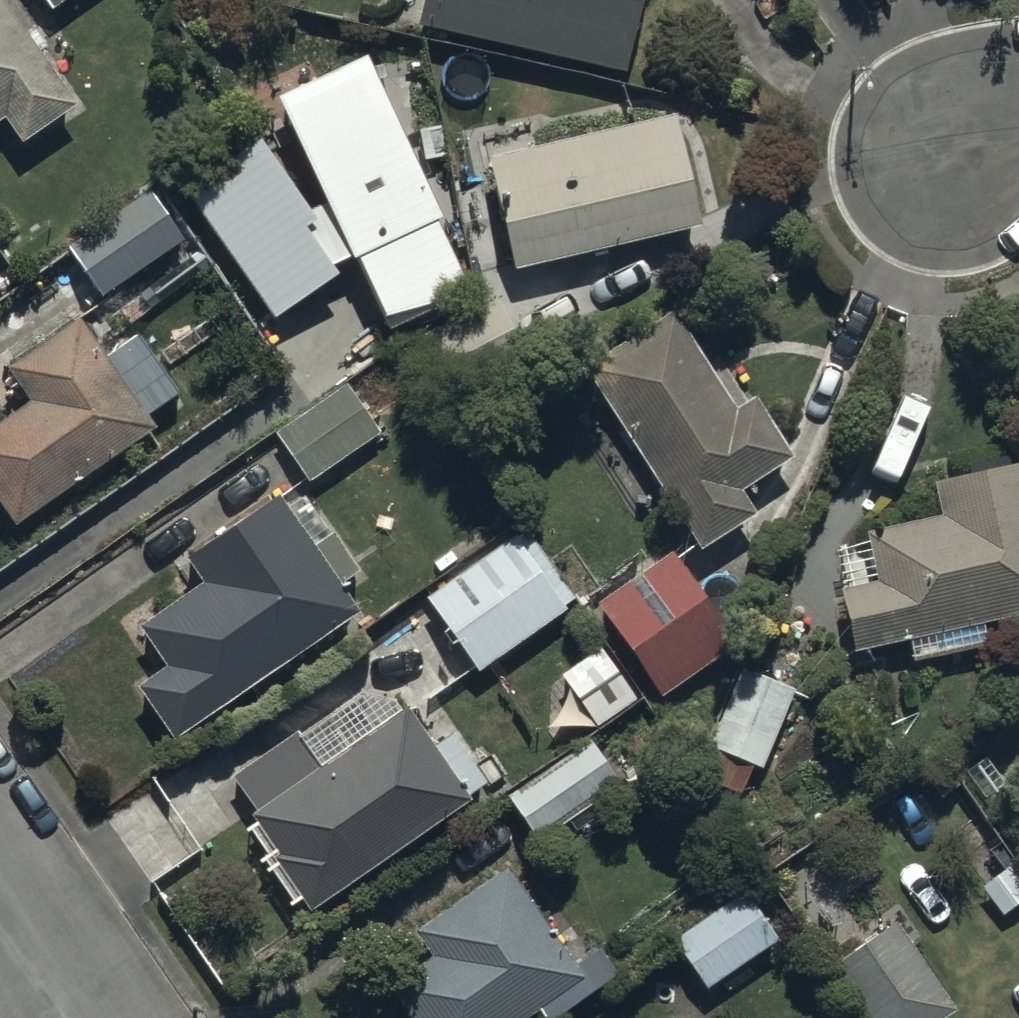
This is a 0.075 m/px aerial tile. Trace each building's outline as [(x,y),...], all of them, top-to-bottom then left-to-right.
[(4,111),(23,137),(80,96),(30,27),(39,20),(25,0),(0,0),(0,115),(4,111)] [(421,17),(626,62),(640,0),(424,0),(421,17)] [(326,191),(312,196),(262,125),(185,179),(277,314),(342,266),(337,255),(360,247),(396,321),(474,285),(442,217),(448,215),(366,49),(277,84),(326,191)] [(490,153),(516,260),(703,216),(677,108),(490,153)] [(103,294),(182,233),(144,184),(65,245),(103,294)] [(736,399),(669,303),(582,363),(702,539),(757,501),(740,477),(792,442),(754,387),(736,399)] [(3,360),(30,394),(0,413),(0,496),(16,521),(159,422),(80,307),(3,360)] [(351,377),(281,424),(313,473),(384,426),(351,377)] [(868,522),(878,572),(843,579),(856,647),(1018,615),(1018,451),(933,468),(941,508),(868,522)] [(276,485),(189,550),(205,571),(142,618),(169,654),(138,677),(180,734),(360,601),(343,578),(364,562),(334,523),(315,537),(276,485)] [(522,521),(426,591),(478,662),(574,592),(522,521)] [(739,632),(674,543),(577,614),(642,703),(739,632)] [(793,685),(741,663),(701,761),(717,768),(714,776),(741,787),(752,761),(761,765),(793,685)] [(483,778),(478,770),(495,758),(468,716),(435,737),(409,696),(363,685),(237,768),(259,804),(251,809),(309,905),(472,795),(468,788),(483,778)] [(593,728),(507,787),(548,847),(570,832),(561,819),(625,775),(593,728)] [(413,918),(434,949),(390,978),(416,1017),(519,1017),(539,1004),(547,1016),(622,968),(604,940),(578,957),(511,854),(413,918)] [(675,933),(710,983),(780,934),(745,884),(675,933)] [(895,912),(826,960),(865,1017),(935,1017),(957,1002),(895,912)] [(735,1008),(720,1017),(742,1017),(735,1008)]
